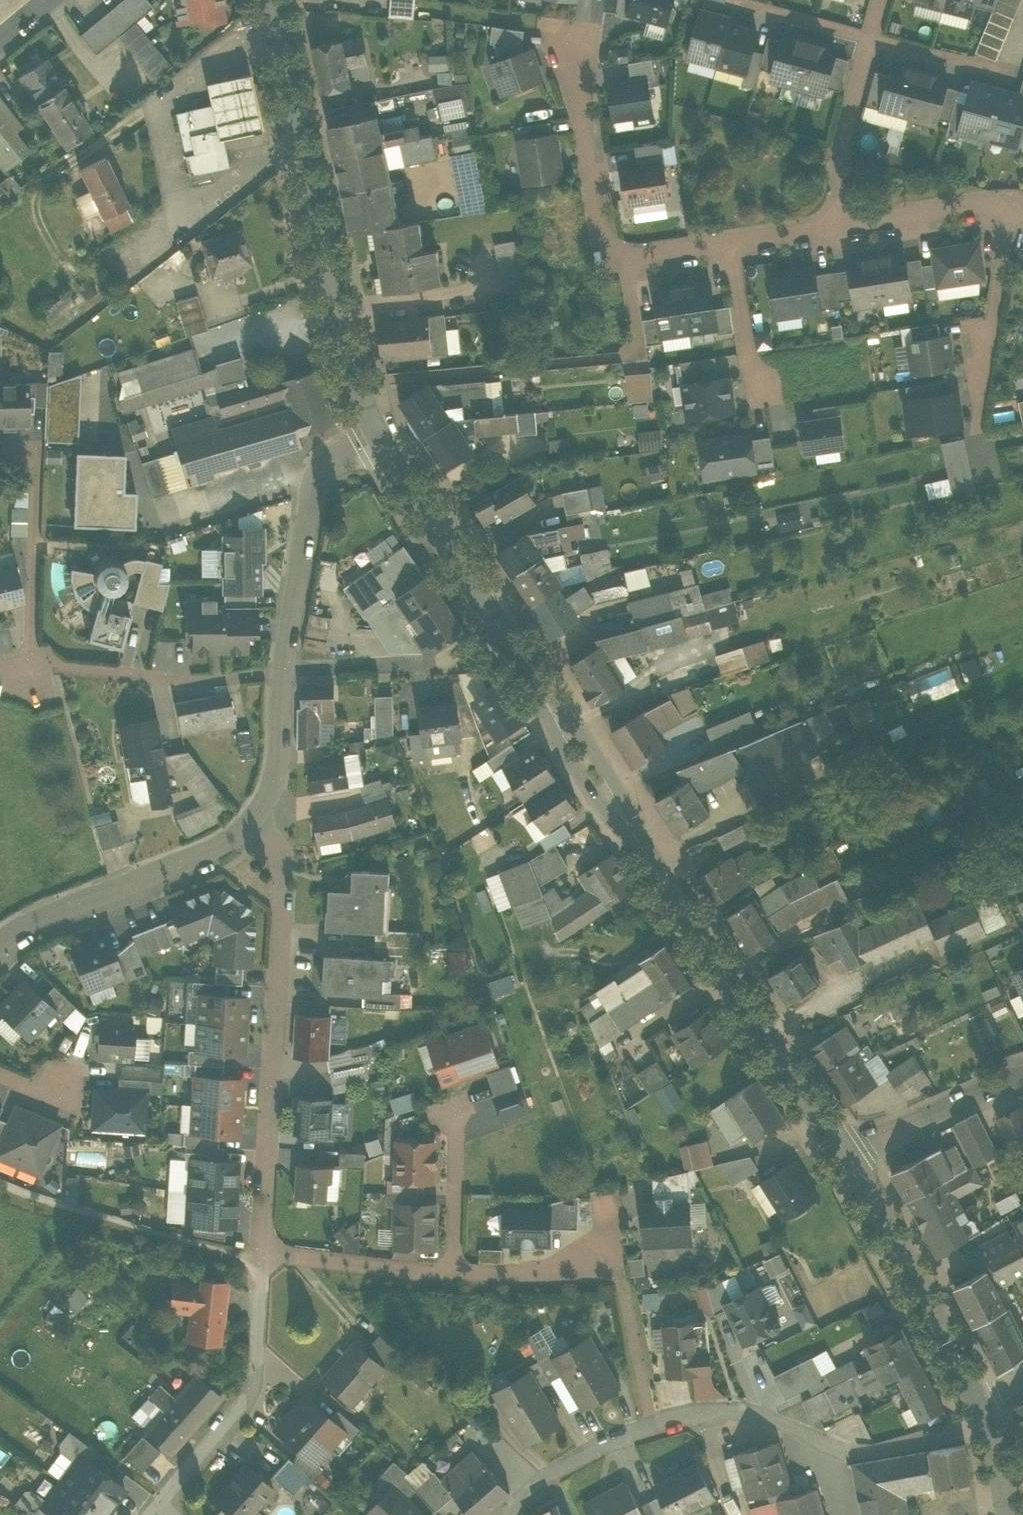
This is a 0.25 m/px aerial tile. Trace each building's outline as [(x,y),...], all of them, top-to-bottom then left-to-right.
[(118,36),(135,22),(153,8),(147,0),(123,0),(80,35),(96,54),(118,36)] [(204,23),(222,19),(220,7),(224,6),(222,0),(180,0),(173,1),(178,22),(202,17),(204,23)] [(413,19),(415,0),(391,0),(389,17),(413,19)] [(618,0),(606,0),(605,11),(616,12),(618,0)] [(628,18),(629,13),(632,0),(618,0),(616,12),(616,14),(628,18)] [(666,24),(667,21),(674,18),(676,10),(672,4),(673,0),(632,0),(629,13),(648,19),(666,24)] [(944,8),(971,15),(973,6),(974,0),(946,0),(944,8)] [(993,11),(993,10),(997,0),(974,0),(973,6),(993,11)] [(993,10),(1014,18),(1018,8),(1000,0),(997,0),(993,10)] [(993,11),(989,20),(1009,29),(1014,18),(993,10),(993,11)] [(717,66),(729,24),(729,21),(714,17),(714,15),(702,11),(689,58),(717,66)] [(662,39),(666,24),(648,19),(644,34),(662,39)] [(989,20),(984,31),(1005,40),(1009,29),(989,20)] [(142,31),(135,22),(118,36),(125,45),(142,31)] [(757,32),(729,24),(717,66),(745,74),(746,74),(752,50),(757,32)] [(494,43),(522,46),(524,31),(510,29),(493,26),(490,43),(494,43)] [(150,40),(142,31),(125,45),(132,54),(150,40)] [(984,31),(980,42),(1000,50),(1005,40),(984,31)] [(771,80),(797,87),(810,41),(784,34),(782,41),(773,72),(771,80)] [(768,37),(764,53),(760,68),(773,72),(782,41),(768,37)] [(342,42),(348,69),(368,66),(362,38),(342,42)] [(157,49),(150,40),(132,54),(140,63),(157,49)] [(352,87),(351,81),(348,69),(342,42),(342,41),(312,48),(321,93),(352,87)] [(836,48),(810,41),(797,87),(824,94),(826,87),(834,56),(836,48)] [(980,42),(975,52),(996,61),(1000,50),(980,42)] [(492,64),(503,94),(542,80),(531,50),(524,52),(522,46),(494,43),(500,61),(492,64)] [(627,59),(626,45),(613,46),(614,60),(627,59)] [(164,57),(157,49),(140,63),(147,72),(164,57)] [(754,88),(764,53),(752,50),(746,74),(745,74),(742,85),(754,88)] [(449,55),(429,55),(430,71),(449,70),(449,55)] [(826,87),(839,91),(848,60),(834,56),(826,87)] [(171,66),(164,57),(147,72),(154,81),(171,66)] [(629,62),(632,82),(647,80),(647,81),(655,79),(652,59),(629,62)] [(38,103),(62,87),(45,60),(20,76),(38,103)] [(881,110),(908,117),(921,71),(894,64),(891,75),(881,110)] [(370,77),(368,66),(348,69),(351,81),(370,77)] [(469,81),(468,66),(454,67),(455,81),(469,81)] [(717,69),(715,76),(740,83),(742,75),(717,69)] [(866,106),(881,110),(891,75),(876,71),(866,106)] [(948,78),(921,71),(908,117),(935,125),(937,118),(946,86),(948,78)] [(437,72),(438,87),(452,84),(451,72),(437,72)] [(219,140),(262,131),(250,74),(206,84),(219,140)] [(614,120),(634,117),(652,114),(653,114),(647,81),(647,80),(632,82),(609,86),(614,120)] [(436,88),(442,120),(467,114),(461,83),(452,84),(438,87),(436,88)] [(989,137),(1001,93),(972,85),(967,105),(960,129),(961,129),(989,137)] [(937,118),(950,122),(956,101),(959,90),(946,86),(937,118)] [(71,102),(62,87),(38,103),(67,147),(91,132),(78,112),(83,109),(76,99),(71,102)] [(989,137),(1018,145),(1022,126),(1022,99),(1018,98),(1001,93),(989,137)] [(5,170),(28,151),(14,133),(22,127),(20,126),(18,128),(6,112),(8,111),(0,100),(0,164),(5,170)] [(960,129),(967,105),(956,101),(950,122),(946,136),(958,140),(961,129),(960,129)] [(185,111),(191,136),(220,129),(215,105),(185,111)] [(905,129),(908,117),(881,110),(866,106),(863,118),(905,129)] [(176,113),(185,156),(224,147),(220,129),(191,136),(185,111),(176,113)] [(653,122),(652,114),(634,117),(636,124),(653,122)] [(329,126),(335,156),(384,145),(381,133),(377,115),(329,126)] [(451,146),(471,144),(469,120),(450,122),(451,146)] [(519,127),(521,140),(552,135),(550,122),(519,127)] [(418,126),(404,129),(407,141),(421,138),(419,130),(418,126)] [(430,128),(419,130),(421,138),(431,135),(430,128)] [(399,142),(407,141),(404,129),(381,133),(384,145),(384,146),(399,142)] [(399,142),(404,164),(436,158),(431,135),(421,138),(407,141),(399,142)] [(518,141),(525,183),(562,177),(556,135),(552,135),(521,140),(518,141)] [(384,146),(384,145),(335,156),(351,233),(375,230),(400,225),(400,224),(388,167),(404,164),(399,142),(384,146)] [(635,147),(638,167),(663,164),(663,165),(665,165),(661,142),(635,147)] [(228,167),(224,147),(185,156),(189,175),(212,171),(228,167)] [(452,159),(463,215),(487,211),(476,154),(452,159)] [(101,212),(104,218),(125,207),(130,205),(106,157),(80,170),(92,194),(101,212)] [(621,170),(627,205),(669,199),(663,165),(663,164),(638,167),(621,170)] [(189,175),(192,187),(215,182),(212,171),(189,175)] [(2,187),(10,197),(29,181),(20,172),(2,187)] [(101,212),(92,194),(78,201),(87,218),(101,212)] [(125,207),(104,218),(110,232),(131,221),(125,207)] [(420,221),(400,224),(400,225),(375,230),(385,293),(443,284),(437,250),(425,252),(420,221)] [(203,242),(214,277),(252,266),(241,230),(203,242)] [(504,290),(505,291),(527,287),(519,240),(494,244),(504,290)] [(934,264),(937,287),(938,287),(985,280),(979,242),(932,249),(934,264)] [(904,253),(876,257),(883,303),(911,299),(910,291),(905,261),(904,253)] [(856,307),(883,303),(876,257),(848,262),(850,270),(854,299),(856,307)] [(905,261),(910,291),(925,288),(922,265),(921,259),(905,261)] [(925,288),(927,301),(939,299),(938,287),(937,287),(934,264),(922,265),(925,288)] [(776,308),(777,316),(820,310),(814,274),(813,267),(770,273),(773,291),(769,297),(770,304),(776,308)] [(850,270),(834,272),(838,302),(854,299),(850,270)] [(839,307),(838,302),(834,272),(834,271),(814,274),(820,310),(839,307)] [(710,283),(682,287),(689,332),(716,328),(717,328),(714,308),(710,283)] [(663,336),(689,332),(682,287),(655,291),(659,317),(662,337),(663,336)] [(67,292),(42,312),(55,329),(80,308),(67,292)] [(176,302),(187,335),(209,329),(198,294),(176,302)] [(716,328),(717,334),(734,332),(730,306),(714,308),(717,328),(716,328)] [(379,323),(383,362),(448,354),(443,315),(379,323)] [(643,319),(647,345),(664,342),(663,336),(662,337),(659,317),(643,319)] [(911,327),(913,341),(940,337),(938,323),(911,327)] [(913,371),(913,373),(952,367),(948,336),(940,337),(913,341),(909,342),(909,345),(913,371)] [(913,371),(909,345),(895,347),(899,373),(913,371)] [(133,367),(140,393),(201,374),(194,348),(133,367)] [(48,353),(47,376),(62,375),(62,353),(48,353)] [(680,362),(683,385),(719,379),(715,357),(694,360),(680,362)] [(214,384),(217,395),(249,386),(241,358),(217,365),(218,368),(201,374),(140,393),(125,397),(118,399),(122,412),(202,387),(205,386),(214,384)] [(140,393),(133,367),(116,372),(125,397),(140,393)] [(283,380),(300,435),(336,424),(321,369),(283,380)] [(626,375),(628,402),(653,400),(650,372),(626,375)] [(44,442),(78,443),(81,374),(46,386),(46,387),(55,387),(54,397),(46,396),(46,406),(44,442)] [(282,377),(249,386),(217,395),(216,396),(220,409),(212,412),(213,417),(170,430),(177,452),(187,487),(214,478),(212,473),(303,446),(300,435),(283,380),(282,377)] [(697,417),(699,419),(708,417),(710,415),(734,411),(729,378),(719,379),(683,385),(673,387),(676,405),(686,403),(688,418),(697,417)] [(438,398),(452,420),(453,418),(475,416),(505,413),(504,403),(502,403),(500,380),(482,382),(481,382),(431,387),(438,398)] [(905,386),(908,400),(943,395),(941,381),(905,386)] [(33,406),(46,406),(46,396),(46,387),(46,386),(46,383),(35,382),(26,382),(26,385),(28,385),(28,399),(34,399),(33,406)] [(205,386),(202,387),(205,399),(216,396),(217,395),(214,384),(205,386)] [(400,403),(409,416),(438,398),(431,387),(429,384),(400,403)] [(3,422),(3,429),(15,428),(15,424),(28,424),(28,399),(28,385),(26,385),(0,386),(0,422),(3,422)] [(46,396),(54,397),(55,387),(46,387),(46,396)] [(915,416),(918,433),(961,426),(958,407),(954,408),(952,393),(943,395),(908,400),(905,400),(907,417),(915,416)] [(452,420),(438,398),(409,416),(423,439),(452,420)] [(648,403),(634,404),(635,418),(648,417),(648,403)] [(813,409),(815,421),(839,417),(837,405),(813,409)] [(536,411),(536,420),(549,419),(549,410),(536,411)] [(518,430),(519,435),(537,432),(536,420),(536,411),(518,412),(519,430),(518,430)] [(505,413),(475,416),(476,434),(518,430),(519,430),(518,412),(505,413)] [(467,439),(476,434),(475,416),(453,418),(467,439)] [(800,423),(805,453),(815,451),(839,448),(845,447),(840,417),(839,417),(815,421),(800,423)] [(475,451),(474,449),(467,439),(453,418),(452,420),(423,439),(444,471),(475,451)] [(143,422),(129,427),(133,441),(147,436),(143,422)] [(662,429),(639,431),(640,450),(664,448),(662,429)] [(483,444),(476,434),(467,439),(474,449),(483,444)] [(700,442),(703,461),(707,461),(711,464),(713,477),(755,470),(755,469),(750,440),(750,437),(734,439),(734,436),(700,442)] [(569,437),(549,439),(550,453),(570,450),(569,437)] [(750,440),(755,469),(775,466),(770,437),(750,440)] [(941,443),(947,470),(971,465),(965,437),(941,443)] [(839,448),(815,451),(817,463),(841,460),(839,448)] [(187,487),(177,452),(159,457),(170,492),(187,487)] [(73,526),(135,528),(136,492),(124,492),(125,455),(76,453),(73,526)] [(151,493),(153,497),(170,492),(159,457),(141,463),(151,493)] [(706,478),(713,477),(711,464),(707,461),(703,461),(706,478)] [(661,463),(640,467),(643,484),(665,479),(661,463)] [(971,465),(947,470),(948,477),(952,495),(976,489),(971,465)] [(469,497),(486,526),(503,516),(506,522),(534,506),(518,477),(491,492),(487,486),(469,497)] [(952,495),(948,477),(925,483),(929,500),(952,495)] [(602,484),(589,486),(593,509),(606,506),(602,484)] [(562,491),(566,514),(590,509),(593,509),(589,486),(562,491)] [(14,534),(29,533),(28,493),(12,493),(14,534)] [(800,508),(776,513),(780,532),(804,527),(800,508)] [(246,529),(263,529),(262,509),(237,517),(237,529),(246,529)] [(593,521),(590,509),(566,514),(568,525),(581,523),(581,524),(593,521)] [(582,536),(581,524),(581,523),(568,525),(559,527),(561,540),(582,536)] [(559,527),(529,533),(536,545),(561,540),(559,527)] [(256,592),(260,592),(259,563),(262,562),(261,551),(263,551),(263,529),(246,529),(246,536),(223,536),(223,549),(217,549),(217,576),(224,576),(224,583),(224,593),(256,592)] [(375,566),(403,547),(394,533),(366,552),(375,566)] [(544,556),(536,545),(529,533),(498,553),(513,576),(544,556)] [(184,535),(169,539),(173,554),(188,550),(184,535)] [(348,585),(370,617),(397,598),(425,579),(403,547),(375,566),(348,585)] [(217,576),(217,549),(200,549),(200,576),(217,576)] [(609,549),(595,552),(600,577),(613,574),(609,549)] [(544,556),(552,570),(567,567),(564,552),(544,556)] [(587,580),(600,577),(595,552),(582,554),(583,563),(587,580)] [(552,570),(544,556),(513,576),(531,605),(559,588),(562,586),(552,570)] [(101,593),(107,594),(114,594),(118,592),(123,589),(126,584),(127,578),(127,573),(125,567),(122,563),(117,559),(111,558),(106,558),(100,560),(96,563),(92,568),(91,572),(91,574),(91,580),(93,585),(96,590),(101,593)] [(132,603),(162,611),(169,583),(158,583),(161,564),(153,561),(145,559),(137,558),(128,559),(122,563),(125,567),(127,573),(135,571),(141,572),(132,603)] [(552,570),(562,586),(584,581),(587,580),(583,563),(567,567),(552,570)] [(647,566),(622,572),(626,591),(651,585),(647,566)] [(685,588),(696,585),(692,567),(680,570),(685,588)] [(9,605),(8,599),(22,595),(15,568),(0,572),(0,571),(0,608),(9,605)] [(96,606),(121,612),(125,599),(113,596),(114,594),(107,594),(101,593),(96,590),(93,585),(91,580),(91,574),(91,572),(71,569),(70,580),(73,592),(78,600),(86,608),(95,613),(96,606)] [(584,581),(585,585),(594,599),(598,597),(598,600),(626,593),(626,591),(622,572),(613,574),(600,577),(587,580),(584,581)] [(425,579),(397,598),(412,620),(416,617),(438,650),(465,631),(427,577),(425,579)] [(574,612),(594,599),(585,585),(565,597),(574,612)] [(629,602),(631,610),(632,609),(637,627),(682,615),(705,609),(701,594),(698,585),(696,585),(685,588),(629,602)] [(729,587),(701,594),(705,609),(707,608),(734,601),(729,587)] [(531,605),(551,637),(579,619),(574,612),(565,597),(559,588),(531,605)] [(224,607),(256,607),(256,592),(224,593),(224,605),(224,607)] [(8,599),(9,605),(23,602),(22,595),(8,599)] [(434,652),(438,650),(416,617),(412,620),(397,598),(370,617),(395,652),(407,643),(414,652),(434,652)] [(192,654),(213,654),(213,653),(247,652),(247,635),(252,635),(252,619),(257,619),(257,607),(256,607),(224,607),(224,605),(216,605),(216,599),(186,600),(186,630),(191,630),(192,654)] [(707,608),(712,629),(740,621),(734,601),(707,608)] [(121,648),(130,615),(121,612),(96,606),(95,613),(87,639),(121,648)] [(705,609),(682,615),(688,637),(712,629),(707,608),(705,609)] [(598,638),(637,627),(632,609),(631,610),(616,614),(617,619),(594,625),(598,638)] [(688,637),(682,615),(637,627),(598,638),(595,639),(601,647),(608,657),(622,654),(688,637)] [(763,638),(742,645),(750,667),(770,660),(763,638)] [(730,649),(737,671),(750,667),(742,645),(730,649)] [(585,690),(594,704),(625,684),(625,683),(608,657),(601,647),(571,666),(585,689),(585,690)] [(737,671),(730,649),(716,654),(723,675),(737,671)] [(622,654),(608,657),(625,683),(636,675),(622,654)] [(975,657),(962,662),(969,679),(982,674),(975,657)] [(910,681),(920,706),(958,691),(948,666),(910,681)] [(470,705),(479,699),(477,696),(488,689),(480,674),(460,676),(470,705)] [(298,708),(298,748),(318,745),(318,722),(335,722),(334,683),(302,684),(303,708),(298,708)] [(479,699),(486,710),(491,718),(487,721),(498,739),(524,722),(498,683),(488,689),(477,696),(479,699)] [(670,697),(683,717),(701,707),(690,686),(668,694),(670,697)] [(175,702),(181,735),(235,726),(229,693),(175,702)] [(642,712),(655,732),(683,717),(670,697),(642,712)] [(376,698),(377,737),(394,734),(393,698),(376,698)] [(866,699),(848,706),(857,726),(874,719),(866,699)] [(424,734),(425,745),(427,744),(448,741),(460,740),(456,705),(440,708),(440,705),(420,708),(424,734)] [(481,713),(487,721),(491,718),(486,710),(481,713)] [(826,710),(813,716),(824,735),(836,729),(826,710)] [(750,711),(739,716),(744,728),(755,723),(750,711)] [(612,732),(633,765),(663,745),(655,732),(642,712),(612,732)] [(744,728),(739,716),(708,728),(717,754),(730,748),(746,742),(760,736),(755,723),(744,728)] [(813,716),(761,736),(784,774),(829,746),(824,735),(813,716)] [(119,725),(126,763),(143,760),(150,801),(151,804),(170,801),(155,719),(119,725)] [(318,722),(318,745),(334,743),(335,722),(318,722)] [(235,731),(240,760),(254,758),(249,730),(235,731)] [(410,735),(413,758),(429,756),(427,744),(425,745),(424,734),(410,735)] [(756,791),(784,774),(761,736),(760,736),(746,742),(730,748),(740,763),(756,791)] [(427,744),(429,756),(450,753),(448,741),(427,744)] [(487,760),(495,771),(520,755),(512,744),(487,760)] [(873,744),(865,748),(871,762),(872,761),(880,757),(873,744)] [(834,779),(871,762),(865,748),(864,747),(827,765),(834,779)] [(720,778),(740,763),(730,748),(717,754),(680,768),(687,781),(688,780),(694,789),(720,778)] [(512,782),(525,801),(558,780),(550,766),(551,765),(552,763),(547,756),(545,756),(543,757),(538,749),(508,768),(515,780),(512,782)] [(207,804),(214,813),(228,803),(187,751),(169,754),(185,777),(183,778),(204,806),(207,804)] [(310,762),(315,794),(349,788),(344,756),(335,758),(335,756),(323,758),(324,760),(310,762)] [(139,803),(150,801),(143,760),(126,763),(132,798),(139,803)] [(505,770),(512,782),(515,780),(508,768),(505,770)] [(360,785),(363,796),(384,790),(380,778),(360,785)] [(566,792),(558,780),(525,801),(537,820),(540,818),(547,829),(578,810),(572,802),(574,801),(575,798),(570,791),(568,791),(566,792)] [(656,801),(676,833),(709,812),(694,789),(688,780),(687,781),(656,801)] [(385,789),(384,790),(363,796),(367,808),(389,801),(385,789)] [(316,827),(318,842),(352,837),(396,823),(389,801),(367,808),(348,813),(315,818),(316,827)] [(757,817),(760,823),(768,818),(766,813),(757,817)] [(544,831),(547,829),(540,818),(537,820),(544,831)] [(723,833),(730,846),(760,831),(754,818),(753,819),(723,833)] [(94,826),(101,849),(124,843),(118,819),(94,826)] [(540,839),(547,850),(555,845),(573,835),(565,823),(540,839)] [(806,858),(813,872),(820,886),(840,876),(846,873),(832,844),(806,858)] [(568,868),(555,845),(547,850),(529,860),(539,885),(568,868)] [(752,848),(743,854),(750,865),(740,872),(743,877),(760,867),(761,870),(780,859),(778,855),(768,860),(763,851),(756,855),(752,848)] [(743,854),(733,860),(740,872),(750,865),(743,854)] [(612,855),(586,871),(608,905),(608,904),(633,888),(612,855)] [(743,877),(740,872),(733,860),(731,857),(698,878),(715,904),(747,883),(743,877)] [(761,870),(766,878),(785,868),(780,859),(761,870)] [(542,896),(543,896),(543,895),(539,885),(529,860),(501,871),(502,872),(514,904),(514,905),(542,896)] [(326,929),(376,931),(376,929),(384,929),(386,903),(380,903),(381,887),(389,887),(390,871),(349,869),(349,872),(353,872),(353,890),(332,889),(330,889),(329,910),(327,910),(326,929)] [(609,905),(608,904),(608,905),(586,871),(579,876),(589,892),(575,901),(571,895),(562,901),(554,888),(543,895),(543,896),(542,896),(551,918),(559,938),(609,905)] [(349,872),(332,889),(353,890),(353,872),(349,872)] [(500,910),(514,904),(502,872),(487,877),(500,910)] [(725,917),(737,935),(791,900),(820,886),(813,872),(783,887),(759,903),(756,897),(725,917)] [(840,876),(820,886),(827,900),(838,923),(844,921),(853,917),(871,908),(864,894),(852,900),(840,876)] [(754,887),(759,896),(778,886),(773,877),(754,887)] [(827,900),(820,886),(791,900),(737,935),(749,953),(779,934),(776,928),(800,913),(827,900)] [(242,965),(250,965),(252,918),(247,914),(250,909),(241,902),(240,902),(232,896),(223,889),(219,894),(213,890),(169,907),(182,940),(205,931),(206,930),(216,938),(214,963),(215,963),(242,965)] [(991,894),(973,904),(986,932),(1005,923),(991,894)] [(542,896),(514,905),(524,928),(551,918),(542,896)] [(921,902),(901,912),(912,938),(931,929),(929,925),(930,924),(921,902)] [(942,952),(986,932),(973,904),(930,924),(929,925),(931,929),(942,952)] [(843,955),(850,968),(873,955),(912,938),(901,912),(861,932),(853,917),(844,921),(838,923),(825,929),(815,934),(830,962),(843,955)] [(133,939),(140,956),(181,940),(173,919),(131,935),(133,939)] [(376,931),(376,944),(420,947),(421,931),(384,929),(376,929),(376,931)] [(71,950),(86,990),(121,976),(114,956),(106,937),(71,950)] [(114,956),(121,976),(144,967),(140,956),(133,939),(114,956)] [(639,960),(643,966),(652,980),(681,961),(668,941),(639,960)] [(419,962),(420,947),(376,944),(375,957),(375,959),(396,960),(419,962)] [(323,992),(331,992),(333,955),(325,954),(323,992)] [(770,975),(789,1003),(821,982),(802,954),(770,975)] [(366,994),(383,996),(383,991),(384,977),(395,978),(396,960),(375,959),(375,957),(333,955),(331,992),(366,994)] [(614,974),(616,977),(619,982),(643,966),(639,960),(638,958),(614,974)] [(681,961),(652,980),(662,995),(665,1001),(695,982),(681,961)] [(627,997),(652,980),(643,966),(619,982),(616,977),(596,990),(599,994),(609,1009),(610,1008),(617,1003),(627,997)] [(121,976),(124,982),(146,973),(144,967),(121,976)] [(1014,972),(1022,992),(1022,968),(1014,972)] [(215,970),(214,983),(228,983),(241,984),(242,971),(215,970)] [(489,981),(494,996),(517,988),(512,973),(489,981)] [(636,1012),(662,995),(652,980),(627,997),(636,1012)] [(28,1037),(53,1011),(54,1010),(41,998),(23,981),(0,1006),(0,1011),(28,1037)] [(227,995),(228,983),(214,983),(192,981),(191,995),(198,995),(198,994),(227,995)] [(1001,994),(997,984),(982,991),(986,1000),(1001,994)] [(53,1011),(62,1020),(75,1006),(53,985),(41,998),(54,1010),(53,1011)] [(888,997),(892,1007),(918,995),(913,985),(888,997)] [(375,1007),(401,1009),(402,992),(383,991),(383,996),(366,994),(365,1007),(375,1007)] [(1011,998),(1020,1016),(1022,1015),(1022,992),(1011,998)] [(198,995),(197,1023),(246,1026),(247,1008),(237,1007),(238,996),(227,995),(198,994),(198,995)] [(582,1006),(591,1021),(609,1009),(599,994),(582,1006)] [(922,1005),(918,995),(892,1007),(897,1018),(899,1016),(914,1009),(922,1005)] [(247,996),(238,996),(237,1007),(247,1008),(247,996)] [(626,1018),(636,1012),(627,997),(617,1003),(626,1018)] [(870,1005),(880,1025),(897,1018),(892,1007),(888,997),(870,1005)] [(990,1006),(995,1017),(1009,1010),(1004,1000),(990,1006)] [(620,1022),(626,1018),(617,1003),(610,1008),(620,1022)] [(610,1008),(609,1009),(591,1021),(598,1038),(600,1044),(610,1037),(624,1028),(620,1022),(610,1008)] [(914,1009),(899,1016),(902,1023),(917,1016),(914,1009)] [(675,1034),(694,1063),(728,1041),(708,1011),(675,1034)] [(294,1056),(328,1058),(328,1055),(330,1017),(297,1015),(294,1056)] [(922,1025),(917,1016),(902,1023),(907,1033),(922,1025)] [(940,1017),(922,1025),(925,1031),(943,1023),(940,1017)] [(978,1030),(988,1026),(984,1018),(974,1022),(978,1030)] [(589,1042),(598,1038),(591,1021),(583,1025),(589,1042)] [(245,1043),(246,1026),(197,1023),(195,1050),(195,1052),(224,1053),(235,1054),(235,1043),(245,1043)] [(97,1056),(132,1058),(134,1026),(99,1024),(97,1056)] [(430,1042),(443,1080),(497,1062),(484,1024),(430,1042)] [(811,1049),(826,1072),(861,1049),(846,1026),(811,1049)] [(992,1035),(988,1026),(978,1030),(985,1044),(988,1042),(994,1039),(992,1035)] [(1000,1032),(992,1035),(994,1039),(988,1042),(991,1048),(1005,1042),(1000,1032)] [(616,1052),(610,1037),(600,1044),(605,1058),(616,1052)] [(235,1043),(235,1054),(244,1054),(245,1043),(235,1043)] [(328,1058),(330,1070),(355,1065),(371,1062),(372,1052),(371,1043),(328,1055),(328,1058)] [(867,1045),(861,1049),(826,1072),(846,1102),(879,1081),(866,1061),(873,1056),(867,1045)] [(187,1063),(194,1063),(223,1065),(224,1053),(195,1052),(195,1050),(188,1050),(187,1063)] [(866,1061),(879,1081),(890,1075),(890,1074),(877,1054),(873,1056),(866,1061)] [(890,1075),(903,1095),(928,1078),(915,1058),(890,1074),(890,1075)] [(634,1076),(647,1095),(671,1080),(658,1060),(634,1076)] [(222,1077),(223,1065),(194,1063),(193,1075),(222,1077)] [(358,1079),(355,1065),(330,1070),(332,1085),(358,1079)] [(488,1073),(495,1094),(518,1087),(510,1065),(488,1073)] [(193,1075),(192,1104),(241,1107),(242,1090),(233,1089),(233,1078),(222,1077),(193,1075)] [(145,1092),(149,1093),(150,1079),(118,1077),(117,1089),(145,1091),(145,1092)] [(243,1079),(233,1078),(233,1089),(242,1090),(243,1079)] [(749,1133),(753,1140),(786,1119),(759,1078),(727,1099),(749,1133)] [(672,1081),(655,1091),(668,1113),(685,1102),(672,1081)] [(495,1094),(503,1119),(526,1111),(522,1101),(518,1087),(495,1094)] [(93,1128),(143,1131),(145,1092),(145,1091),(117,1089),(95,1088),(93,1128)] [(395,1111),(418,1107),(414,1091),(391,1095),(395,1111)] [(293,1134),(327,1136),(329,1101),(296,1099),(293,1134)] [(749,1133),(727,1099),(710,1109),(732,1143),(749,1133)] [(240,1125),(241,1107),(192,1104),(190,1132),(190,1133),(219,1135),(230,1136),(230,1125),(240,1125)] [(38,1174),(44,1161),(47,1162),(49,1162),(51,1157),(50,1155),(47,1153),(59,1124),(15,1106),(8,1122),(0,1142),(0,1148),(20,1157),(17,1165),(38,1174)] [(1012,1147),(1022,1141),(1022,1111),(1021,1108),(998,1119),(1012,1147)] [(955,1123),(961,1135),(984,1124),(978,1112),(955,1123)] [(0,1119),(0,1142),(8,1122),(0,1119)] [(961,1135),(976,1165),(999,1154),(984,1124),(961,1135)] [(230,1125),(230,1136),(239,1136),(240,1125),(230,1125)] [(185,1145),(218,1147),(219,1135),(190,1133),(190,1132),(183,1132),(182,1145),(185,1145)] [(425,1181),(434,1181),(434,1166),(437,1166),(437,1153),(434,1153),(435,1141),(417,1141),(413,1137),(407,1137),(402,1140),(399,1140),(399,1152),(397,1154),(397,1179),(393,1179),(393,1180),(425,1181)] [(681,1147),(686,1170),(714,1164),(708,1141),(681,1147)] [(190,1159),(222,1161),(222,1148),(218,1147),(185,1145),(184,1159),(190,1160),(190,1159)] [(282,1147),(281,1161),(303,1161),(303,1147),(282,1147)] [(892,1172),(909,1199),(944,1181),(946,1180),(955,1176),(955,1175),(940,1147),(892,1172)] [(17,1165),(20,1157),(0,1148),(0,1158),(17,1165)] [(339,1167),(365,1168),(365,1160),(366,1152),(341,1151),(339,1167)] [(720,1162),(733,1183),(757,1168),(749,1155),(720,1162)] [(190,1160),(188,1191),(236,1193),(238,1162),(222,1161),(190,1159),(190,1160)] [(780,1208),(786,1218),(812,1201),(798,1179),(803,1176),(793,1161),(760,1182),(770,1197),(772,1195),(780,1208)] [(955,1176),(946,1180),(953,1194),(959,1191),(960,1192),(980,1181),(972,1167),(955,1175),(955,1176)] [(294,1199),(326,1202),(328,1171),(302,1169),(301,1181),(296,1181),(294,1199)] [(689,1170),(690,1186),(703,1185),(694,1169),(689,1170)] [(655,1178),(657,1203),(689,1201),(689,1203),(691,1202),(690,1186),(689,1170),(655,1178)] [(817,1198),(803,1176),(798,1179),(812,1201),(817,1198)] [(388,1180),(388,1192),(424,1193),(425,1181),(393,1180),(388,1180)] [(963,1211),(953,1194),(946,1180),(944,1181),(909,1199),(925,1230),(954,1215),(963,1211)] [(770,1197),(760,1182),(752,1187),(769,1215),(780,1208),(772,1195),(770,1197)] [(234,1225),(236,1193),(188,1191),(186,1223),(193,1223),(225,1225),(234,1225)] [(424,1205),(424,1193),(388,1192),(388,1205),(395,1205),(395,1204),(424,1205)] [(996,1202),(1002,1213),(1022,1203),(1016,1192),(996,1202)] [(550,1228),(578,1228),(579,1196),(557,1201),(550,1203),(550,1207),(551,1207),(550,1228)] [(689,1201),(657,1203),(650,1211),(644,1211),(646,1246),(692,1243),(691,1227),(689,1203),(689,1201)] [(691,1202),(689,1203),(691,1227),(707,1226),(706,1202),(691,1202)] [(643,1204),(644,1211),(650,1211),(657,1203),(643,1204)] [(418,1246),(435,1246),(435,1232),(433,1232),(433,1224),(435,1224),(436,1205),(424,1205),(395,1204),(395,1205),(394,1227),(398,1227),(397,1244),(397,1245),(418,1246)] [(533,1246),(536,1246),(536,1243),(550,1244),(550,1228),(551,1207),(550,1207),(505,1205),(504,1243),(521,1243),(521,1246),(523,1246),(523,1241),(533,1241),(533,1246)] [(961,1228),(954,1215),(925,1230),(933,1244),(961,1228)] [(1019,1234),(1022,1232),(1022,1218),(1013,1224),(1019,1234)] [(192,1233),(224,1239),(225,1225),(193,1223),(192,1233)] [(933,1244),(939,1257),(960,1244),(968,1238),(964,1227),(961,1228),(933,1244)] [(986,1270),(988,1269),(997,1288),(1022,1272),(1022,1232),(1019,1234),(1010,1239),(1006,1232),(975,1249),(986,1270)] [(773,1238),(760,1243),(765,1255),(778,1249),(773,1238)] [(394,1256),(417,1259),(418,1246),(397,1245),(397,1244),(394,1244),(394,1256)] [(780,1253),(764,1261),(772,1277),(788,1269),(780,1253)] [(643,1257),(628,1259),(630,1276),(646,1273),(643,1257)] [(955,1287),(974,1324),(1007,1307),(997,1288),(988,1269),(986,1270),(955,1287)] [(736,1274),(723,1280),(731,1298),(744,1292),(736,1274)] [(174,1277),(173,1284),(200,1287),(200,1280),(174,1277)] [(198,1306),(224,1309),(227,1283),(200,1280),(200,1287),(198,1306)] [(715,1313),(715,1314),(728,1308),(727,1305),(733,1302),(731,1298),(723,1280),(706,1283),(706,1284),(715,1313)] [(767,1285),(759,1289),(767,1305),(782,1298),(775,1283),(767,1285)] [(188,1340),(218,1344),(222,1315),(223,1315),(224,1309),(198,1306),(200,1287),(173,1284),(170,1308),(191,1311),(188,1340)] [(715,1313),(706,1284),(694,1287),(699,1306),(709,1315),(715,1313)] [(77,1286),(63,1302),(76,1313),(89,1297),(77,1286)] [(745,1341),(768,1329),(777,1325),(772,1316),(767,1305),(759,1289),(733,1302),(727,1305),(728,1308),(745,1341)] [(658,1292),(642,1292),(643,1308),(659,1307),(658,1292)] [(817,1322),(806,1301),(793,1307),(803,1329),(817,1322)] [(1007,1307),(974,1324),(999,1374),(1022,1357),(1022,1338),(1007,1307)] [(778,1318),(772,1316),(777,1325),(768,1329),(774,1331),(779,1328),(781,1323),(778,1318)] [(669,1350),(672,1374),(693,1372),(710,1370),(705,1322),(667,1326),(669,1350)] [(858,1366),(860,1371),(911,1346),(902,1328),(894,1332),(889,1322),(873,1329),(879,1340),(866,1346),(869,1353),(854,1360),(849,1363),(852,1369),(858,1366)] [(669,1350),(667,1326),(654,1328),(656,1351),(669,1350)] [(526,1337),(535,1352),(548,1344),(540,1329),(526,1337)] [(381,1333),(374,1340),(387,1352),(394,1345),(381,1333)] [(563,1373),(584,1407),(618,1387),(589,1337),(570,1349),(573,1354),(559,1362),(555,1357),(554,1357),(563,1373)] [(392,1357),(387,1352),(374,1340),(365,1349),(384,1366),(392,1357)] [(322,1379),(351,1406),(353,1404),(348,1400),(366,1379),(371,1384),(386,1368),(384,1366),(365,1349),(356,1341),(322,1379)] [(535,1352),(539,1359),(551,1380),(563,1373),(554,1357),(555,1357),(548,1344),(535,1352)] [(768,1363),(787,1396),(808,1384),(821,1377),(820,1375),(810,1358),(802,1344),(768,1363)] [(919,1363),(911,1346),(860,1371),(863,1376),(857,1378),(861,1385),(865,1383),(880,1375),(884,1381),(885,1381),(897,1375),(919,1363)] [(827,1348),(810,1358),(820,1375),(825,1372),(837,1366),(827,1348)] [(849,1363),(854,1360),(853,1358),(825,1372),(832,1385),(848,1377),(860,1371),(858,1366),(852,1369),(849,1363)] [(539,1387),(551,1380),(539,1359),(525,1368),(528,1373),(530,1372),(539,1387)] [(924,1373),(919,1363),(897,1375),(902,1385),(924,1373)] [(710,1370),(693,1372),(696,1397),(725,1395),(714,1385),(710,1370)] [(863,1376),(860,1371),(848,1377),(857,1394),(869,1389),(865,1383),(861,1385),(857,1378),(863,1376)] [(496,1393),(525,1443),(527,1442),(526,1440),(540,1431),(541,1433),(560,1422),(550,1406),(547,1408),(540,1396),(543,1394),(539,1387),(530,1372),(528,1373),(511,1384),(514,1389),(501,1397),(497,1392),(496,1393)] [(821,1377),(808,1384),(813,1395),(825,1389),(832,1385),(825,1372),(820,1375),(821,1377)] [(912,1405),(920,1421),(942,1410),(924,1373),(902,1385),(912,1405)] [(886,1381),(885,1381),(884,1381),(880,1375),(865,1383),(869,1389),(886,1381)] [(175,1398),(164,1411),(189,1433),(220,1398),(195,1376),(175,1398)] [(832,1385),(825,1389),(835,1409),(836,1411),(859,1399),(857,1394),(848,1377),(839,1382),(832,1385)] [(348,1400),(353,1404),(371,1384),(366,1379),(348,1400)] [(468,1390),(480,1411),(492,1403),(480,1382),(468,1390)] [(511,1384),(497,1392),(501,1397),(514,1389),(511,1384)] [(149,1397),(164,1411),(175,1398),(160,1385),(149,1397)] [(813,1420),(835,1409),(825,1389),(813,1395),(803,1400),(813,1420)] [(147,1430),(164,1411),(149,1397),(132,1416),(147,1430)] [(304,1400),(291,1414),(328,1447),(342,1432),(343,1431),(329,1419),(308,1400),(304,1400)] [(920,1421),(912,1405),(901,1410),(910,1427),(920,1421)] [(342,1432),(349,1438),(359,1428),(338,1410),(329,1419),(343,1431),(342,1432)] [(171,1452),(189,1433),(164,1411),(147,1430),(146,1430),(171,1452)] [(856,1425),(861,1436),(868,1433),(860,1412),(839,1420),(843,1430),(856,1425)] [(314,1463),(328,1447),(291,1414),(278,1428),(278,1432),(300,1452),(313,1464),(314,1463)] [(80,1456),(90,1463),(97,1453),(68,1431),(58,1444),(59,1451),(75,1463),(80,1456)] [(349,1438),(342,1432),(328,1447),(337,1455),(351,1440),(349,1438)] [(123,1456),(141,1472),(160,1451),(141,1435),(123,1456)] [(749,1498),(770,1491),(790,1485),(790,1484),(778,1442),(759,1447),(759,1446),(747,1449),(748,1450),(736,1454),(737,1456),(741,1455),(748,1481),(744,1482),(745,1485),(749,1498)] [(898,1456),(904,1493),(951,1485),(952,1490),(964,1488),(963,1483),(971,1482),(965,1445),(898,1456)] [(300,1452),(291,1461),(308,1475),(312,1479),(321,1469),(314,1463),(313,1464),(300,1452)] [(475,1454),(444,1482),(443,1483),(453,1495),(455,1496),(487,1467),(475,1454)] [(737,1456),(736,1454),(724,1457),(733,1488),(745,1485),(744,1482),(737,1456)] [(737,1456),(744,1482),(748,1481),(741,1455),(737,1456)] [(61,1482),(106,1514),(125,1489),(90,1463),(80,1456),(75,1463),(61,1482)] [(865,1514),(903,1514),(901,1505),(899,1493),(904,1493),(898,1456),(857,1462),(865,1514)] [(291,1494),(308,1475),(291,1461),(288,1457),(271,1476),(291,1494)] [(393,1487),(406,1499),(408,1498),(417,1490),(415,1488),(405,1476),(408,1472),(394,1460),(380,1477),(392,1488),(393,1487)] [(425,1480),(434,1472),(423,1460),(405,1476),(415,1488),(424,1480),(425,1480)] [(670,1514),(675,1514),(686,1510),(714,1496),(698,1463),(655,1484),(658,1490),(670,1514)] [(230,1514),(250,1514),(253,1512),(273,1489),(245,1464),(213,1500),(222,1507),(230,1514)] [(471,1514),(485,1514),(510,1493),(487,1467),(455,1496),(471,1514)] [(434,1472),(425,1480),(432,1488),(441,1479),(434,1472)] [(441,1479),(432,1488),(440,1496),(446,1502),(453,1495),(443,1483),(444,1482),(441,1479)] [(589,1514),(644,1514),(639,1504),(625,1479),(605,1490),(608,1496),(585,1508),(589,1514)] [(417,1490),(430,1505),(440,1496),(432,1488),(425,1480),(424,1480),(415,1488),(417,1490)] [(61,1482),(47,1501),(42,1508),(52,1514),(106,1514),(61,1482)] [(797,1482),(790,1484),(790,1485),(770,1491),(773,1501),(800,1493),(797,1482)] [(417,1510),(418,1509),(408,1498),(406,1499),(393,1487),(392,1488),(377,1504),(371,1505),(366,1511),(366,1514),(421,1514),(417,1510)] [(754,1514),(823,1514),(816,1488),(800,1493),(773,1501),(773,1502),(752,1508),(754,1514)] [(28,1514),(30,1514),(51,1514),(52,1514),(42,1508),(47,1501),(32,1490),(24,1491),(14,1504),(28,1514)] [(582,1502),(585,1508),(608,1496),(605,1490),(582,1502)] [(649,1499),(639,1504),(644,1514),(670,1514),(658,1490),(647,1496),(649,1499)] [(446,1502),(440,1496),(430,1505),(436,1512),(446,1502)] [(537,1506),(541,1514),(556,1506),(552,1498),(537,1506)] [(557,1505),(556,1506),(541,1514),(538,1514),(562,1514),(557,1505)]
